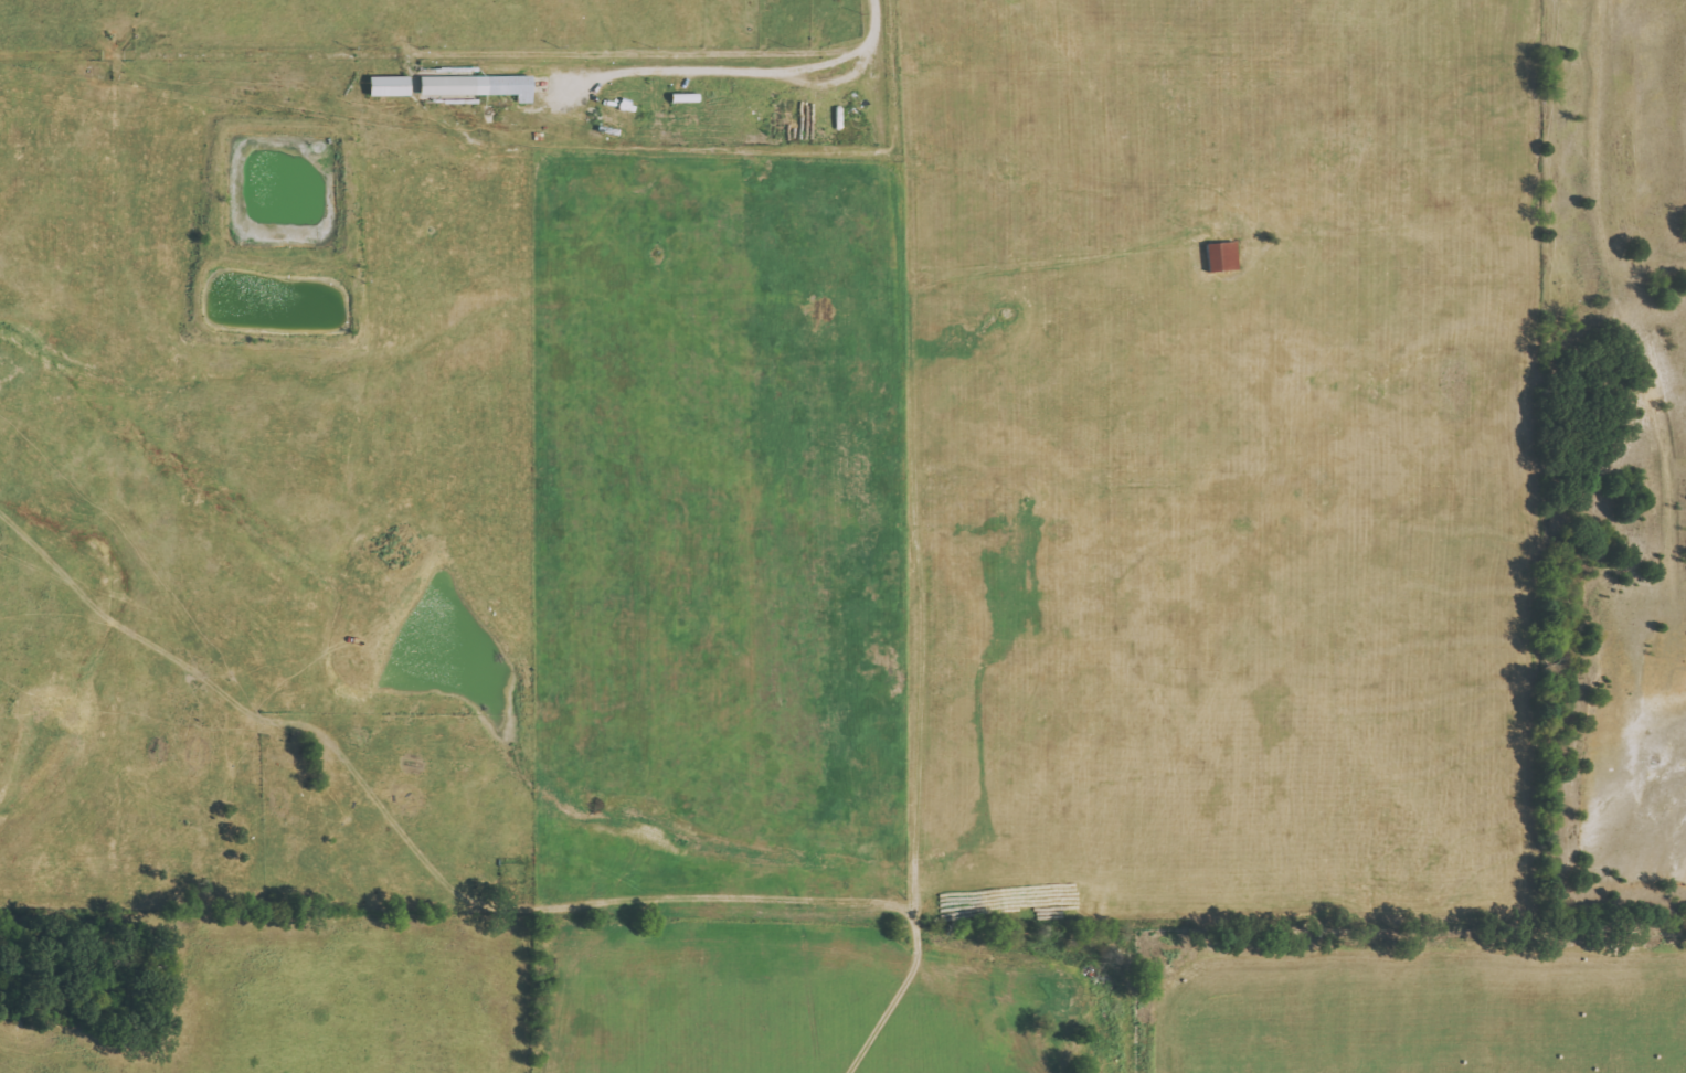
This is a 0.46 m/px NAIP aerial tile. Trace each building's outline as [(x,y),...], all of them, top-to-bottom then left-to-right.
[(420,96),(518,94),(519,103),(533,103),(533,76),(479,76),(479,67),(420,68),(420,96)] [(409,76),(369,76),(369,96),(410,95),(409,76)] [(1208,272),(1238,270),(1237,242),(1207,243),(1208,272)]
